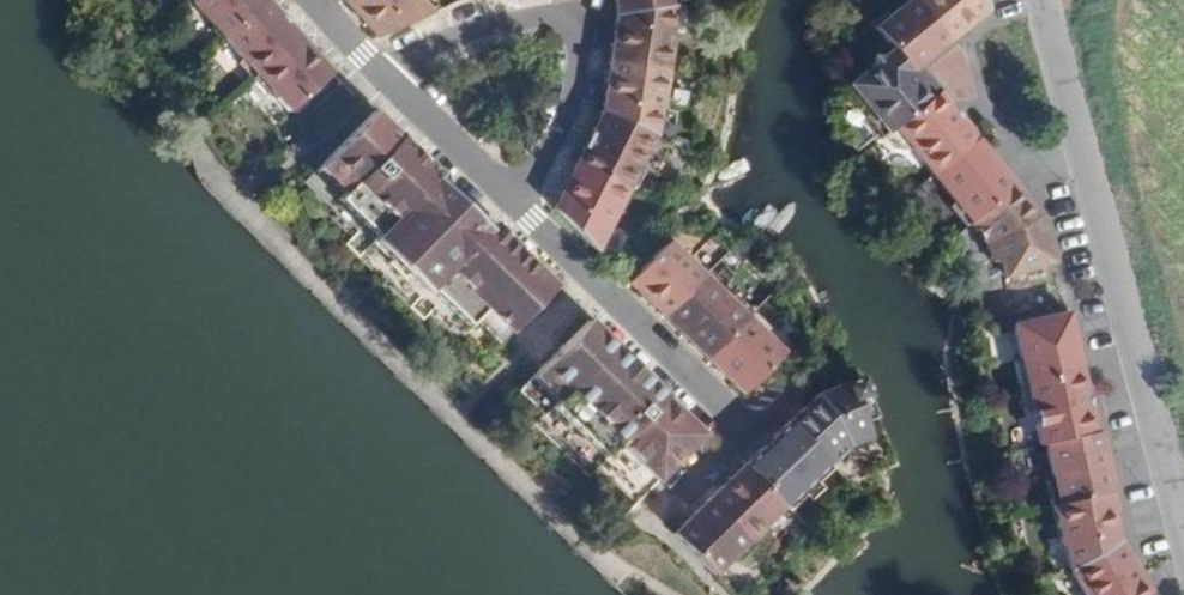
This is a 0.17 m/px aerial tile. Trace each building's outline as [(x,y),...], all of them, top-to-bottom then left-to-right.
[(192,1),(224,38),(267,0),(266,0),(193,0),(192,1)] [(267,0),(224,38),(243,59),(237,63),(251,79),(299,37),(282,18),(267,0)] [(419,0),(346,0),(345,1),(360,19),(377,38),(432,14),(419,0)] [(672,5),(671,0),(614,0),(616,14),(672,5)] [(889,46),(892,49),(911,72),(918,66),(949,41),(916,0),(909,0),(874,28),(889,46)] [(987,10),(983,0),(916,0),(949,41),(987,10)] [(609,63),(665,71),(671,33),(668,32),(672,5),(616,14),(613,37),(609,63)] [(265,95),(271,90),(290,112),(332,74),(313,53),(299,37),(251,79),(265,95)] [(869,114),(863,119),(879,139),(931,97),(911,72),(892,49),(881,58),(872,57),(871,66),(846,86),(869,114)] [(657,109),(660,110),(660,106),(665,71),(609,63),(606,85),(602,111),(653,136),(657,109)] [(918,66),(911,72),(931,97),(937,92),(938,92),(918,66)] [(906,151),(909,148),(922,163),(931,175),(976,139),(939,92),(938,92),(937,92),(931,97),(879,139),(889,151),(906,151)] [(626,190),(632,194),(638,183),(644,171),(637,167),(653,136),(602,111),(587,141),(575,165),(626,190)] [(456,329),(485,358),(504,338),(553,288),(515,251),(517,250),(486,219),(484,221),(373,113),(343,144),(306,183),(337,214),(331,219),(352,239),(346,246),(423,321),(430,314),(451,335),(456,329)] [(931,175),(953,202),(948,207),(964,227),(969,223),(1014,186),(976,139),(931,175)] [(553,209),(596,251),(599,246),(610,222),(626,190),(575,165),(563,190),(553,209)] [(998,259),(1003,277),(1052,262),(1038,216),(1014,186),(969,223),(985,244),(991,261),(998,259)] [(663,317),(703,276),(667,241),(627,282),(663,317)] [(663,317),(707,359),(752,313),(733,295),(728,300),(703,276),(663,317)] [(782,353),(762,333),(767,328),(752,313),(707,359),(743,394),(782,353)] [(1019,387),(1081,373),(1068,313),(1013,325),(1021,360),(1014,361),(1019,387)] [(703,434),(589,322),(540,372),(520,392),(544,416),(535,425),(589,478),(600,467),(636,503),(660,478),(703,434)] [(1081,373),(1019,387),(1024,410),(1031,409),(1039,445),(1044,444),(1094,433),(1081,373)] [(809,401),(787,423),(828,464),(847,445),(851,444),(869,436),(863,422),(875,417),(859,378),(855,379),(814,396),(809,401)] [(804,495),(817,483),(832,468),(828,464),(787,423),(743,465),(783,506),(788,511),(804,495)] [(1045,479),(1051,506),(1053,506),(1114,492),(1100,432),(1094,433),(1044,444),(1052,477),(1045,479)] [(743,465),(708,500),(753,545),(768,530),(763,525),(783,506),(743,465)] [(817,483),(804,495),(808,501),(822,488),(817,483)] [(1118,511),(1114,492),(1053,506),(1059,537),(1061,545),(1064,544),(1070,570),(1119,542),(1112,512),(1118,511)] [(686,522),(673,534),(675,537),(712,575),(719,568),(732,555),(738,560),(753,545),(708,500),(694,513),(686,522)] [(1070,570),(1085,594),(1148,594),(1150,594),(1119,542),(1070,570)]
